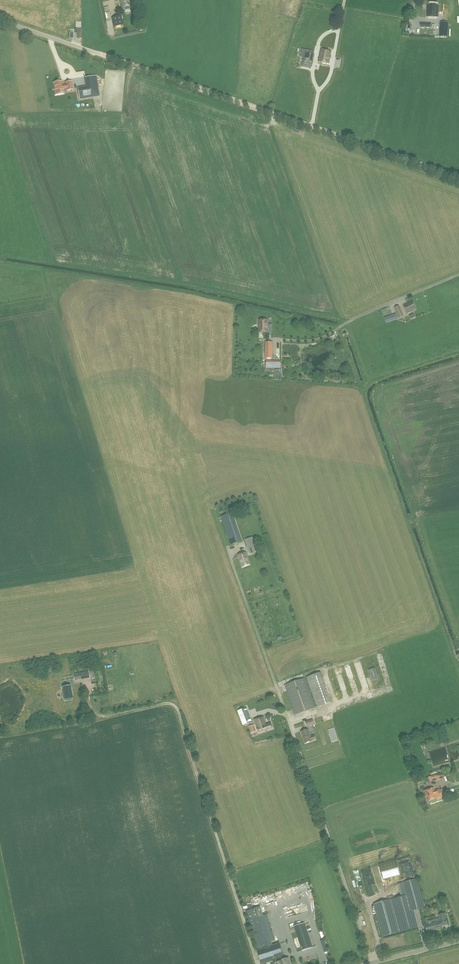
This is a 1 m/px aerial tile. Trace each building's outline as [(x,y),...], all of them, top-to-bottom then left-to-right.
[(438,18),(439,5),(428,5),(427,17),(438,18)] [(112,18),(114,27),(123,25),(121,16),(112,18)] [(329,64),(332,51),(321,49),(319,62),(329,64)] [(314,52),(305,50),(302,67),(311,69),(314,52)] [(99,96),(96,76),(86,78),(87,88),(88,93),(79,94),(80,99),(99,96)] [(75,90),(74,82),(69,83),(69,85),(65,86),(65,82),(56,83),(58,95),(66,94),(66,90),(70,89),(70,91),(75,90)] [(404,305),(407,314),(411,312),(416,310),(413,302),(410,303),(404,305)] [(395,308),(400,318),(404,317),(399,306),(395,308)] [(398,319),(396,314),(384,318),(386,323),(398,319)] [(268,333),(269,320),(260,320),(259,333),(268,333)] [(221,516),(231,545),(242,541),(232,512),(221,516)] [(246,540),(250,554),(257,552),(252,537),(246,540)] [(238,555),(242,567),(250,564),(246,552),(238,555)] [(369,670),(372,681),(379,679),(376,668),(369,670)] [(88,671),(73,674),(74,680),(90,678),(88,671)] [(316,706),(315,706),(316,708),(331,702),(320,673),(306,678),(316,706)] [(316,708),(315,706),(305,678),(285,685),(296,715),(316,708)] [(58,682),(38,688),(40,694),(60,688),(58,682)] [(71,685),(62,687),(63,687),(65,699),(73,698),(70,686),(71,685)] [(252,722),(246,708),(238,711),(243,725),(252,722)] [(255,720),(259,733),(273,729),(271,723),(266,725),(264,717),(255,720)] [(301,732),(305,743),(313,741),(309,729),(301,732)] [(438,747),(427,750),(429,758),(440,754),(438,747)] [(446,772),(426,778),(427,780),(428,780),(429,782),(433,781),(433,779),(442,777),(443,778),(447,776),(446,772)] [(441,789),(440,790),(439,789),(435,790),(434,787),(424,790),(425,794),(422,795),(423,799),(427,798),(428,801),(437,798),(437,800),(442,798),(442,797),(445,796),(443,789),(442,789),(440,789),(441,789)] [(400,874),(396,860),(379,864),(383,879),(400,874)] [(415,923),(418,922),(415,911),(425,908),(417,879),(402,883),(406,895),(391,900),(400,932),(416,928),(415,923)] [(383,937),(400,932),(391,900),(374,904),(383,937)] [(273,946),(263,916),(260,907),(246,912),(258,950),(273,946)] [(442,926),(448,925),(446,918),(446,919),(445,913),(438,914),(439,918),(431,920),(432,923),(429,924),(427,918),(423,919),(424,926),(425,925),(427,932),(438,929),(438,930),(443,929),(442,926)] [(295,926),(299,938),(303,950),(312,947),(305,923),(295,926)] [(273,947),(273,946),(258,950),(257,950),(261,963),(277,959),(278,962),(271,963),(291,963),(289,957),(283,959),(283,960),(282,960),(281,957),(285,956),(281,944),(273,947)]
